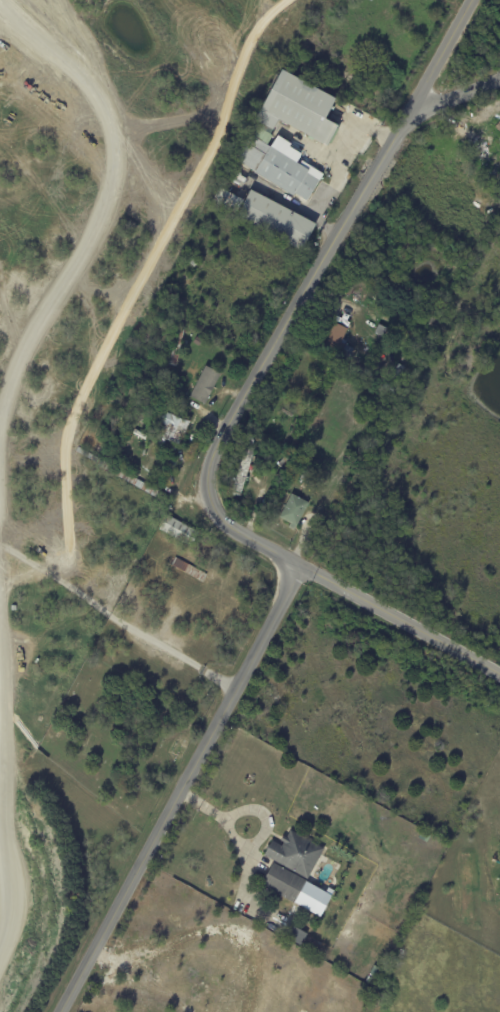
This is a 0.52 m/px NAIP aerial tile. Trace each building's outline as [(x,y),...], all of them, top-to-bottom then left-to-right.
[(334,110),(329,119),(343,126),(332,146),(316,138),(315,141),(309,138),(311,135),(282,119),(276,130),(259,121),(287,69),(340,98),(334,110)] [(275,131),(273,134),(275,136),(270,145),(274,147),(281,135),(294,144),(292,147),(304,154),(303,156),(303,157),(299,163),(302,164),(304,161),(326,174),(309,201),(297,194),(295,196),(258,173),(258,172),(236,158),(251,134),(252,134),(258,125),(264,129),(266,125),(275,131)] [(245,200),(237,214),(214,202),(222,187),(245,200)] [(319,224),(304,251),(240,217),(254,190),(319,224)] [(346,293),(350,286),(355,290),(351,296),(346,293)] [(362,294),(367,295),(366,299),(364,298),(363,302),(359,301),(360,298),(361,298),(362,294)] [(444,317),(439,329),(425,322),(430,311),(444,317)] [(337,323),(350,330),(343,343),(350,346),(346,354),(326,345),(337,323)] [(390,330),(385,337),(377,333),(381,325),(390,330)] [(201,340),(197,345),(193,341),(197,337),(201,340)] [(360,370),(357,373),(350,368),(352,365),(360,370)] [(400,365),(405,368),(403,372),(405,373),(402,378),(399,376),(397,380),(393,378),(400,365)] [(217,372),(221,374),(205,404),(190,396),(206,366),(217,372)] [(368,371),(364,378),(359,375),(363,368),(368,371)] [(396,394),(385,389),(388,381),(400,386),(396,394)] [(192,424),(182,447),(158,436),(162,426),(164,426),(164,425),(159,423),(164,412),(192,424)] [(98,458),(96,462),(76,451),(78,447),(98,458)] [(254,457),(243,493),(234,490),(248,447),(256,450),(254,457)] [(287,471),(280,465),(286,457),(294,463),(287,471)] [(100,462),(102,460),(107,463),(104,468),(99,465),(100,462)] [(311,504),(299,527),(298,526),(295,531),(291,528),(293,524),(282,518),(294,495),(311,504)] [(169,516),(200,533),(192,547),(161,530),(169,516)] [(177,559),(207,575),(204,582),(173,565),(177,559)] [(321,846),(325,849),(309,879),(266,855),(274,841),(283,846),(285,842),(282,840),(285,836),(288,837),(292,830),(321,846)] [(297,903),(263,884),(275,862),(309,881),(297,903)] [(296,926),(309,934),(303,945),(286,936),(293,925),(296,926)] [(309,940),(316,944),(311,951),(305,947),(309,940)] [(367,981),(371,973),(372,973),(373,971),(379,974),(378,976),(378,977),(374,985),(367,981)] [(373,993),(376,988),(382,991),(378,999),(375,997),(377,995),(373,993)]
